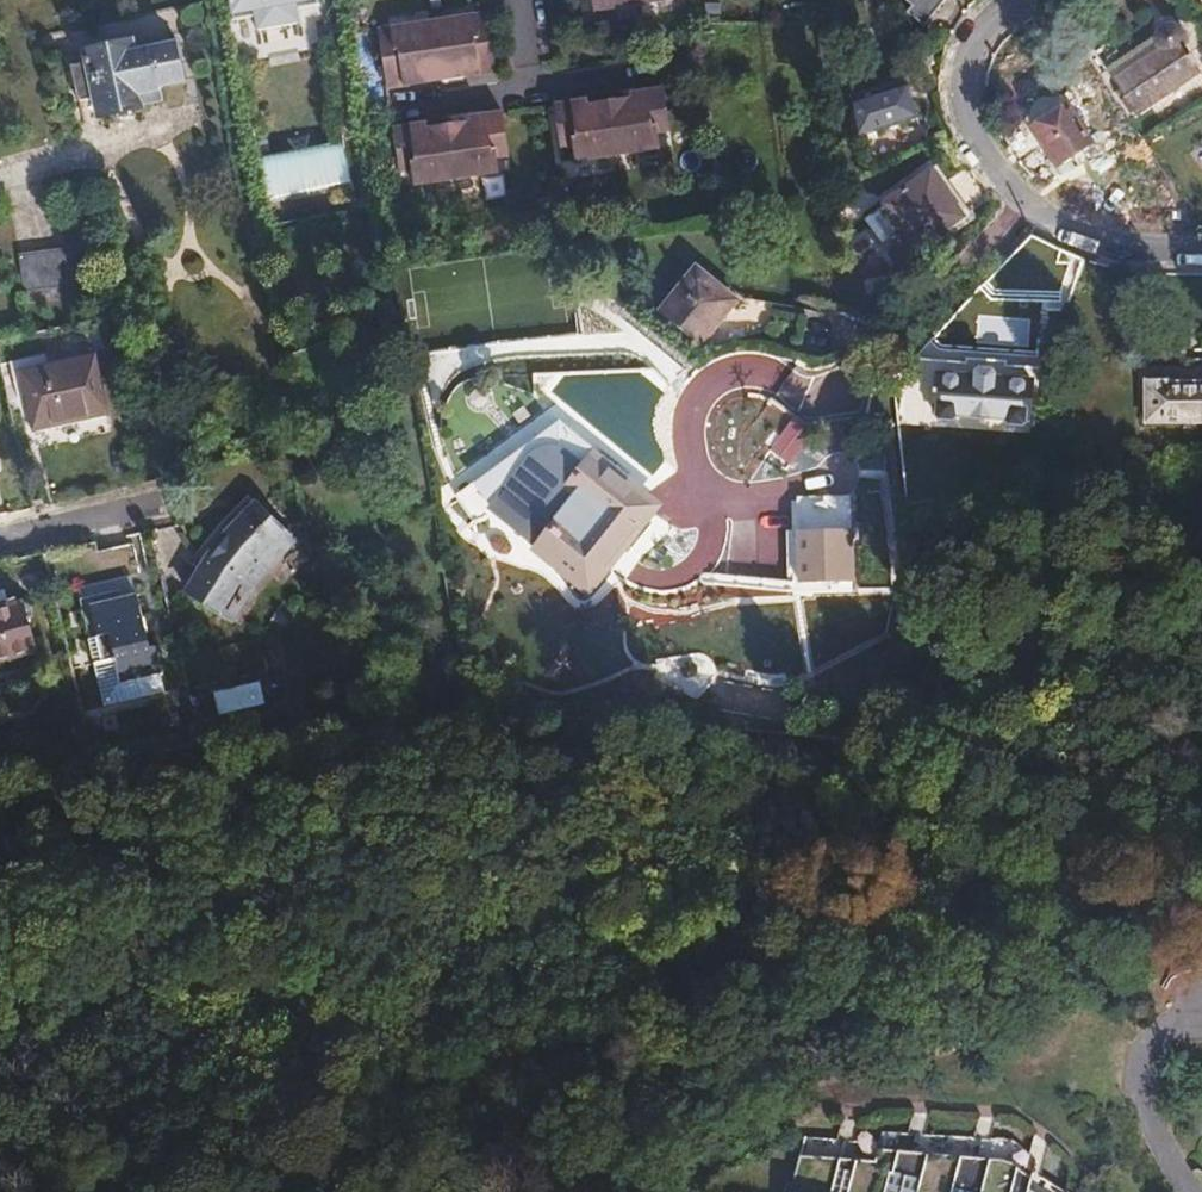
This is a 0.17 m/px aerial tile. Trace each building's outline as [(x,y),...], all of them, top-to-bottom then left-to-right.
[(238,22),(259,17),(262,31),(305,21),(302,8),(324,3),(323,0),(233,0),(238,22)] [(579,9),(613,5),(613,1),(625,0),(578,0),(579,9)] [(944,0),(900,0),(911,9),(905,15),(922,29),(944,0)] [(410,24),(376,29),(384,88),(403,85),(402,81),(475,71),(476,73),(494,71),(486,13),(451,18),(451,22),(411,28),(410,24)] [(1156,38),(1103,72),(1131,115),(1196,72),(1179,45),(1180,42),(1180,39),(1179,36),(1178,33),(1175,30),(1172,29),(1169,28),(1165,28),(1161,30),(1159,32),(1157,34),(1156,38)] [(73,67),(80,103),(99,99),(102,116),(140,108),(140,107),(160,103),(158,92),(162,92),(161,88),(181,84),(174,48),(132,56),(131,48),(90,55),(91,64),(73,67)] [(863,100),(873,132),(915,118),(904,86),(863,100)] [(586,99),(552,103),(559,162),(577,159),(577,156),(650,147),(651,150),(669,147),(662,89),(628,93),(628,99),(587,104),(586,99)] [(1065,113),(1032,134),(1056,172),(1089,151),(1065,113)] [(408,126),(391,128),(398,186),(432,182),(432,178),(473,173),(473,176),(508,172),(501,114),(482,116),(482,119),(408,129),(408,126)] [(269,218),(350,199),(337,142),(256,160),(269,218)] [(960,218),(928,172),(924,174),(913,158),(886,177),(897,193),(881,204),(881,205),(899,231),(895,235),(909,255),(960,218)] [(1066,304),(1083,261),(1060,253),(1043,295),(1066,304)] [(18,259),(19,295),(73,294),(72,258),(18,259)] [(693,279),(656,322),(696,357),(733,313),(693,279)] [(16,375),(31,433),(105,414),(91,356),(16,375)] [(935,369),(934,377),(963,379),(963,371),(935,369)] [(998,382),(1028,384),(1028,376),(999,374),(998,382)] [(934,377),(917,376),(914,413),(933,414),(931,436),(950,438),(951,428),(963,429),(963,418),(999,421),(998,441),(1023,442),(1028,384),(998,382),(963,379),(934,377)] [(1164,387),(1163,384),(1142,384),(1142,425),(1201,425),(1201,387),(1164,387)] [(783,463),(802,422),(779,412),(761,453),(783,463)] [(137,426),(139,428),(143,429),(146,429),(149,427),(150,424),(149,421),(146,419),(144,418),(142,418),(138,421),(137,423),(137,426)] [(457,497),(475,523),(483,519),(490,510),(537,547),(534,550),(587,592),(655,508),(591,458),(595,453),(560,421),(457,497)] [(178,438),(180,446),(192,443),(190,434),(178,438)] [(187,592),(220,614),(232,596),(246,575),(266,553),(286,535),(248,500),(226,521),(198,555),(190,566),(199,573),(187,592)] [(846,603),(844,594),(859,582),(856,568),(817,573),(818,582),(808,584),(812,608),(846,603)] [(155,647),(148,648),(136,595),(90,605),(97,638),(108,635),(119,682),(161,673),(155,647)] [(0,610),(0,662),(35,653),(27,623),(31,622),(29,611),(11,604),(6,605),(6,609),(0,610)] [(884,1147),(879,1191),(915,1191),(916,1184),(940,1187),(940,1191),(1020,1191),(1024,1163),(884,1147)]
